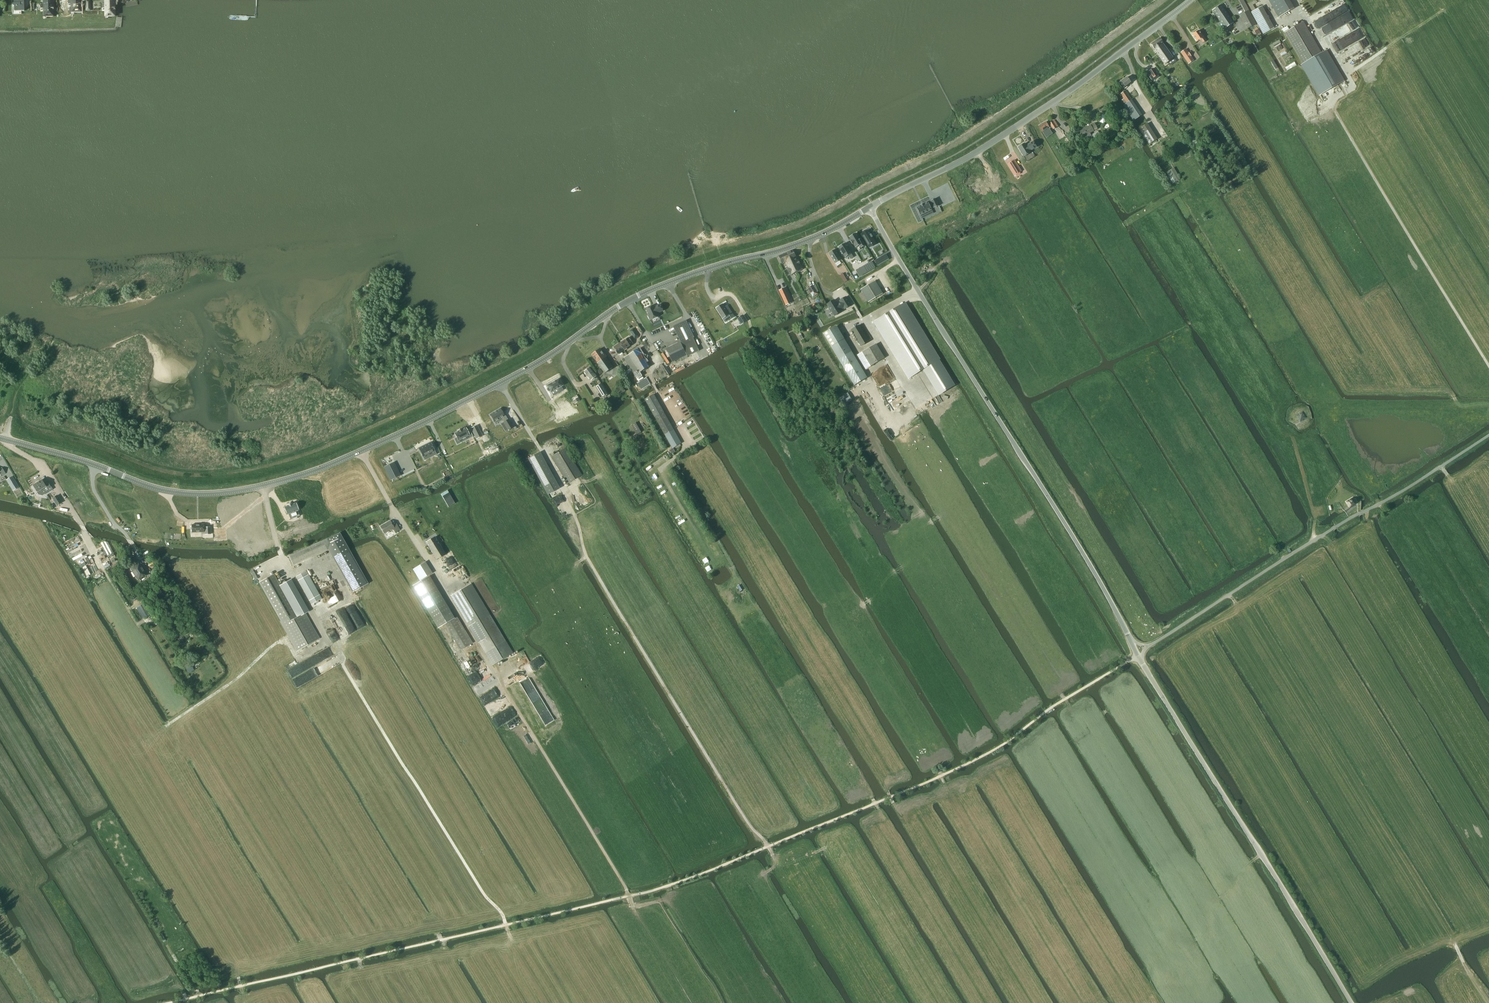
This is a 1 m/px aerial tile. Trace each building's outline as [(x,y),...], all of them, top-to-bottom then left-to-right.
[(14,6),(14,12),(24,11),(24,0),(14,0),(14,3),(14,4),(13,4),(13,5),(13,6),(14,6)] [(53,17),(53,0),(43,0),(43,4),(41,4),(41,9),(44,9),(45,16),(49,16),(49,17),(53,17)] [(80,13),(80,0),(68,0),(68,5),(72,5),(72,12),(76,12),(76,13),(80,13)] [(114,16),(114,0),(105,0),(105,3),(102,3),(102,8),(105,8),(106,15),(110,15),(110,16),(114,16)] [(1294,8),(1289,0),(1268,0),(1279,17),(1294,8)] [(1216,16),(1225,10),(1221,5),(1212,11),(1214,13),(1213,13),(1215,16),(1216,16)] [(1252,12),(1251,12),(1263,34),(1274,28),(1262,6),(1256,10),(1252,12)] [(1233,22),(1225,10),(1216,16),(1224,28),(1233,22)] [(1248,11),(1241,15),(1243,20),(1251,16),(1248,11)] [(1251,16),(1243,20),(1247,28),(1255,24),(1251,16)] [(1303,22),(1285,33),(1303,64),(1301,65),(1319,94),(1343,80),(1325,49),(1321,52),(1303,22)] [(1203,43),(1206,41),(1199,31),(1192,35),(1197,41),(1200,39),(1203,43)] [(1160,38),(1157,40),(1159,45),(1159,46),(1169,61),(1174,58),(1160,38)] [(1159,45),(1157,40),(1151,44),(1165,64),(1169,61),(1159,46),(1159,45)] [(1183,56),(1188,64),(1194,60),(1188,52),(1183,56)] [(1153,68),(1149,71),(1152,76),(1150,77),(1151,79),(1152,81),(1156,78),(1155,77),(1158,75),(1153,68)] [(1127,77),(1120,83),(1123,87),(1124,88),(1127,86),(1127,85),(1131,82),(1127,77)] [(1134,121),(1142,115),(1126,91),(1120,95),(1125,103),(1124,103),(1125,104),(1123,105),(1134,121)] [(1123,124),(1115,113),(1111,116),(1118,127),(1123,124)] [(1045,122),(1039,126),(1042,132),(1044,135),(1051,131),(1049,129),(1052,127),(1053,129),(1056,127),(1053,121),(1047,125),(1045,122)] [(1090,125),(1080,131),(1082,135),(1083,137),(1085,140),(1090,136),(1089,134),(1090,133),(1097,129),(1094,123),(1091,126),(1090,125)] [(1139,128),(1143,135),(1149,144),(1157,139),(1146,123),(1139,128)] [(1036,146),(1033,141),(1027,144),(1028,145),(1026,146),(1024,143),(1018,147),(1024,156),(1030,152),(1029,151),(1036,146)] [(1023,171),(1015,159),(1009,163),(1017,175),(1023,171)] [(1174,168),(1169,170),(1175,182),(1180,179),(1174,168)] [(921,205),(916,208),(920,215),(921,217),(929,213),(928,211),(931,209),(934,207),(934,208),(939,206),(935,198),(931,201),(928,202),(923,204),(921,205)] [(864,233),(861,235),(863,237),(868,246),(871,244),(872,244),(872,243),(875,242),(868,231),(866,232),(865,232),(864,232),(864,233)] [(856,233),(849,237),(851,240),(850,241),(852,245),(853,244),(855,248),(859,245),(861,248),(865,245),(861,239),(859,240),(856,233)] [(845,243),(838,247),(841,251),(840,251),(842,255),(843,254),(845,258),(848,256),(850,259),(853,257),(851,254),(845,243)] [(829,253),(835,264),(841,260),(835,249),(829,253)] [(793,250),(785,253),(788,260),(790,259),(794,267),(793,267),(796,272),(803,269),(796,256),(796,257),(793,250)] [(788,260),(785,253),(779,256),(782,264),(785,262),(788,268),(787,268),(790,275),(796,272),(793,267),(794,267),(790,259),(788,260)] [(880,257),(875,261),(877,266),(883,262),(880,257)] [(871,261),(865,265),(869,271),(875,267),(871,261)] [(861,289),(868,302),(883,294),(876,282),(875,281),(861,289)] [(813,286),(808,288),(813,297),(818,294),(817,293),(813,286)] [(786,292),(780,294),(785,305),(791,303),(786,292)] [(827,304),(830,308),(828,309),(832,316),(833,315),(834,317),(842,312),(841,310),(844,308),(844,309),(851,305),(846,297),(839,300),(841,302),(837,304),(834,300),(827,304)] [(723,303),(717,307),(723,318),(729,314),(731,318),(734,316),(728,307),(726,308),(723,303)] [(889,313),(874,322),(908,378),(910,377),(922,369),(926,367),(942,393),(954,385),(938,360),(939,359),(905,304),(889,313)] [(653,305),(646,309),(649,315),(648,316),(650,319),(651,319),(651,320),(658,316),(657,313),(663,310),(660,305),(656,307),(655,308),(653,305)] [(746,320),(743,315),(737,318),(741,324),(746,320)] [(682,341),(666,348),(667,350),(670,357),(672,362),(687,355),(688,357),(699,351),(685,322),(675,327),(682,341)] [(852,330),(861,346),(872,340),(862,324),(852,330)] [(823,334),(854,385),(867,377),(836,326),(823,334)] [(629,337),(620,343),(624,350),(633,344),(629,337)] [(624,350),(620,343),(614,347),(618,354),(624,350)] [(865,351),(873,365),(884,359),(884,358),(876,344),(865,351)] [(753,349),(762,365),(768,361),(759,346),(753,349)] [(592,355),(605,373),(613,367),(600,348),(592,355)] [(639,348),(624,358),(637,379),(642,376),(640,372),(650,366),(639,348)] [(584,372),(591,381),(597,376),(590,367),(584,372)] [(639,382),(637,383),(642,390),(650,384),(646,378),(644,379),(640,381),(639,382)] [(559,379),(547,386),(551,393),(563,386),(559,379)] [(596,387),(602,397),(607,393),(601,384),(596,387)] [(616,390),(619,395),(625,391),(623,387),(616,390)] [(674,429),(654,394),(645,399),(665,434),(672,430),(674,429)] [(840,397),(843,404),(850,400),(846,394),(840,397)] [(869,399),(876,409),(881,406),(875,395),(869,399)] [(561,410),(564,417),(575,411),(571,404),(561,410)] [(494,412),(490,415),(494,422),(498,420),(498,421),(501,419),(502,420),(503,422),(508,430),(513,427),(508,419),(508,420),(503,413),(502,413),(500,409),(496,411),(495,411),(494,412)] [(1296,416),(1300,421),(1306,418),(1302,412),(1296,416)] [(631,425),(637,435),(641,432),(636,423),(631,425)] [(477,426),(472,428),(477,438),(482,436),(477,426)] [(458,431),(454,433),(456,437),(458,441),(469,435),(470,438),(473,436),(469,430),(467,431),(466,428),(461,430),(461,429),(458,431)] [(673,429),(665,434),(673,448),(681,443),(673,429)] [(431,443),(419,448),(422,455),(434,449),(431,443)] [(551,457),(567,484),(580,476),(582,475),(565,448),(551,457)] [(539,453),(528,459),(547,494),(558,488),(539,453)] [(393,462),(384,467),(391,480),(400,476),(393,462)] [(14,479),(9,482),(14,490),(19,487),(14,479)] [(42,479),(33,485),(37,492),(39,494),(42,495),(53,489),(47,480),(44,482),(42,479)] [(441,494),(448,507),(455,503),(447,490),(441,494)] [(57,495),(52,498),(57,505),(62,502),(57,495)] [(1352,498),(1346,502),(1350,508),(1356,504),(1355,503),(1356,502),(1355,499),(1353,500),(1352,498)] [(286,506),(284,507),(287,514),(289,514),(291,519),(299,516),(298,510),(296,503),(292,504),(291,504),(288,505),(288,506),(286,506)] [(380,526),(385,533),(393,529),(395,532),(400,530),(396,523),(393,525),(390,521),(380,526)] [(192,532),(204,532),(203,524),(192,525),(192,526),(192,528),(192,532)] [(339,534),(289,556),(293,565),(327,551),(353,593),(356,591),(368,584),(339,534)] [(426,542),(436,560),(444,555),(445,554),(436,539),(435,537),(426,542)] [(420,582),(429,576),(433,574),(425,562),(424,562),(413,570),(420,582)] [(135,576),(136,575),(139,579),(146,575),(144,572),(139,563),(131,568),(135,576)] [(296,577),(311,605),(322,599),(306,571),(296,577)] [(274,574),(259,583),(281,622),(297,651),(319,639),(304,613),(298,617),(296,613),(281,585),(274,574)] [(429,576),(413,586),(433,620),(450,610),(429,576)] [(283,584),(281,585),(296,613),(298,617),(304,613),(307,612),(305,608),(290,580),(283,584)] [(451,596),(469,627),(492,665),(513,653),(471,584),(451,596)] [(472,641),(457,617),(440,627),(454,651),(472,641)]
